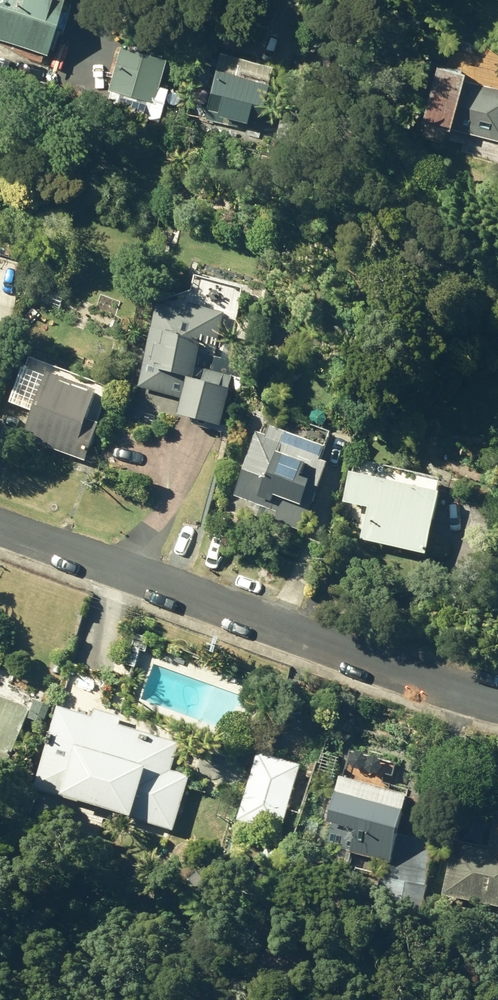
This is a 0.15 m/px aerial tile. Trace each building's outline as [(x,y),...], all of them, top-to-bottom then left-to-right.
[(48,56),(66,0),(0,0),(0,41),(48,56)] [(465,81),(467,76),(438,68),(422,126),(424,126),(421,138),(445,145),(448,133),(451,134),(453,130),(497,142),(497,90),(465,81)] [(214,130),(245,139),(250,122),(261,125),(271,86),(217,72),(205,121),(216,125),(214,130)] [(180,109),(184,99),(168,93),(164,103),(150,99),(143,119),(181,130),(187,111),(180,109)] [(45,303),(62,311),(67,301),(49,293),(45,303)] [(182,421),(225,431),(236,382),(213,376),(227,316),(192,309),(191,316),(161,311),(142,391),(186,401),(182,421)] [(88,465),(101,427),(100,426),(112,390),(33,362),(16,409),(36,416),(26,444),(88,465)] [(278,526),(307,537),(333,470),(325,467),(330,454),(273,432),(269,441),(260,437),(235,500),(281,518),(278,526)] [(364,546),(430,562),(445,500),(352,478),(345,508),(372,515),(364,546)] [(28,707),(7,699),(5,704),(0,702),(0,784),(28,707)] [(31,788),(173,832),(190,777),(170,771),(178,743),(57,705),(31,788)] [(234,819),(280,833),(302,764),(256,749),(234,819)] [(339,777),(328,823),(355,830),(349,854),(385,863),(390,863),(397,833),(406,795),(339,777)] [(497,908),(497,814),(497,813),(490,849),(453,842),(442,896),(497,908)] [(397,833),(390,863),(385,863),(373,911),(422,922),(440,843),(397,833)]
